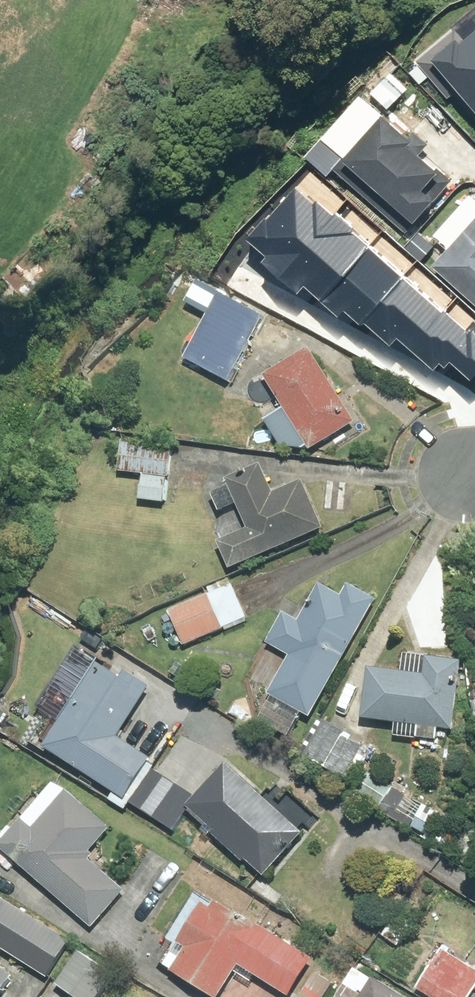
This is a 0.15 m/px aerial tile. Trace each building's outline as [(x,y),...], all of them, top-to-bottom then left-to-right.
[(421,56),(474,116),(474,23),(463,34),(456,25),(421,56)] [(375,98),(325,158),(406,225),(450,173),(410,140),(417,132),(375,98)] [(248,240),(266,255),(256,266),(298,303),(306,293),(336,320),(342,313),(360,329),(365,324),(390,346),(398,337),(433,369),(437,364),(442,368),(450,359),(470,376),(474,370),(474,331),(474,330),(468,336),(315,201),(312,205),(294,188),(248,240)] [(440,260),(474,295),(474,221),(440,260)] [(232,383),(267,316),(223,293),(188,360),(232,383)] [(319,349),(273,379),(291,405),(269,419),(289,449),(319,453),(366,422),(319,349)] [(177,448),(128,444),(125,473),(148,475),(146,501),(173,504),(177,448)] [(244,505),(255,531),(228,542),(238,566),(332,528),(309,473),(277,486),(268,465),(216,486),(226,512),(244,505)] [(168,608),(184,647),(253,619),(238,580),(168,608)] [(292,649),(258,720),(296,738),(310,710),(320,715),(379,594),(353,582),(349,591),(325,580),(308,616),(290,607),(274,640),(292,649)] [(463,728),(470,658),(432,655),(430,670),(376,665),(371,718),(422,723),(421,739),(445,741),(447,727),(463,728)] [(176,828),(199,795),(158,767),(161,761),(122,735),(154,689),(110,659),(52,744),(176,828)] [(321,719),(303,754),(348,777),(366,742),(321,719)] [(233,764),(194,806),(264,873),(303,832),(233,764)] [(118,826),(65,778),(5,844),(94,925),(128,888),(91,855),(118,826)] [(4,943),(50,972),(69,937),(1,893),(0,892),(0,950),(4,943)] [(174,970),(218,996),(225,996),(245,964),(296,995),(319,956),(219,896),(174,970)] [(415,988),(429,996),(472,996),(474,992),(474,961),(445,942),(415,988)] [(58,985),(76,996),(103,996),(120,971),(84,947),(58,985)] [(18,972),(0,959),(0,996),(18,972)] [(317,968),(299,996),(332,996),(341,983),(317,968)] [(359,972),(350,986),(365,996),(364,996),(399,996),(359,972)]
